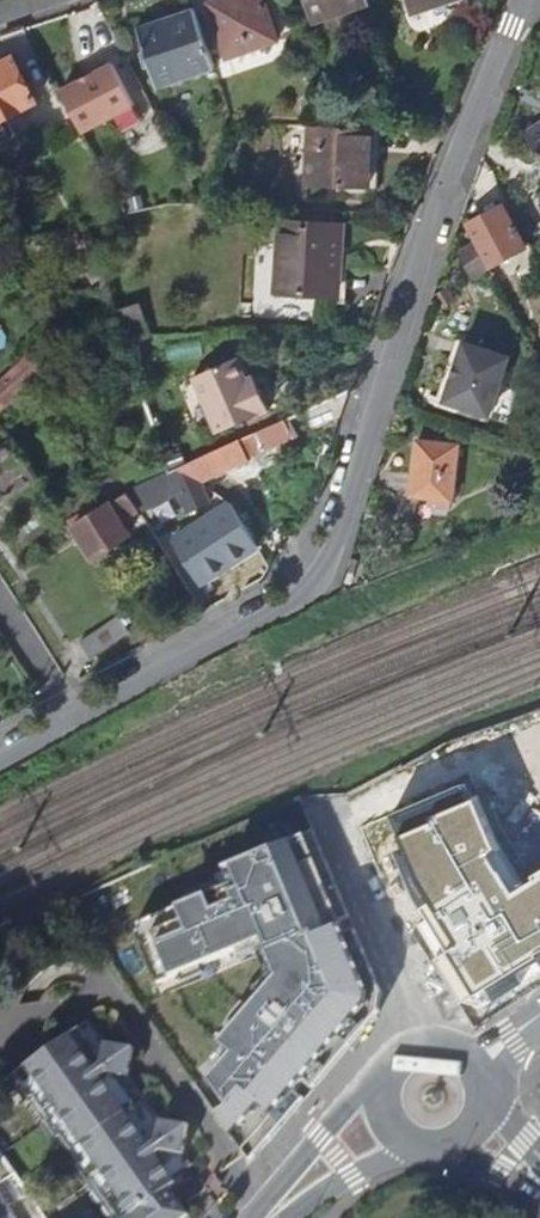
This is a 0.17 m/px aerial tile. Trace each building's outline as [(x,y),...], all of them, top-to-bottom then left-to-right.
[(233,57),(283,39),(270,0),(224,0),(213,4),(233,57)] [(317,25),(374,5),(373,0),(308,0),(317,25)] [(420,16),(465,0),(414,0),(420,16)] [(140,30),(161,92),(221,71),(199,10),(140,30)] [(24,138),(14,120),(45,102),(18,57),(0,67),(0,152),(24,138)] [(118,63),(66,91),(88,132),(139,104),(118,63)] [(318,126),(316,184),(376,187),(378,129),(328,127),(318,126)] [(539,153),(539,126),(528,133),(539,153)] [(471,229),(480,244),(494,270),(531,249),(507,208),(471,229)] [(288,224),(282,293),(342,297),(346,229),(288,224)] [(464,254),(479,281),(495,273),(494,270),(480,244),(464,254)] [(447,278),(454,290),(467,282),(460,271),(447,278)] [(479,281),(486,294),(502,285),(501,283),(495,273),(479,281)] [(94,293),(105,335),(127,328),(111,277),(94,293)] [(454,290),(439,298),(446,311),(461,304),(454,290)] [(447,405),(494,417),(512,422),(520,390),(503,386),(511,356),(463,344),(447,405)] [(1,414),(60,362),(47,348),(0,390),(0,413),(1,414)] [(254,395),(238,361),(195,382),(222,437),(272,412),(262,391),(254,395)] [(266,432),(176,476),(132,497),(142,512),(189,488),(201,513),(216,505),(207,486),(252,464),(252,462),(275,451),(266,432)] [(37,481),(15,447),(12,449),(5,438),(0,441),(0,506),(37,481)] [(475,447),(422,441),(415,495),(469,501),(475,447)] [(95,523),(74,536),(77,543),(83,540),(97,561),(134,537),(129,530),(138,525),(133,517),(141,513),(133,499),(102,520),(100,516),(93,520),(95,523)] [(178,541),(200,578),(228,560),(232,566),(260,549),(233,506),(178,541)] [(119,622),(83,647),(93,662),(130,638),(119,622)] [(204,1092),(255,1164),(272,1143),(266,1134),(342,1042),(351,1049),(382,1012),(386,993),(369,955),(360,959),(343,921),(352,917),(314,833),(234,869),(241,884),(135,930),(161,989),(267,943),(284,979),(229,1045),(240,1055),(204,1092)] [(413,882),(426,900),(430,897),(418,879),(413,882)] [(453,905),(452,904),(414,930),(415,931),(453,905)] [(360,959),(369,955),(352,917),(343,921),(360,959)] [(499,972),(460,1001),(478,1026),(518,998),(499,972)] [(180,1203),(179,1204),(168,1188),(193,1170),(186,1159),(188,1158),(193,1129),(164,1123),(162,1124),(134,1083),(140,1050),(111,1046),(109,1047),(93,1025),(16,1077),(33,1102),(39,1098),(55,1121),(46,1127),(58,1144),(67,1138),(86,1167),(78,1173),(89,1190),(98,1184),(121,1217),(190,1217),(180,1203)]
